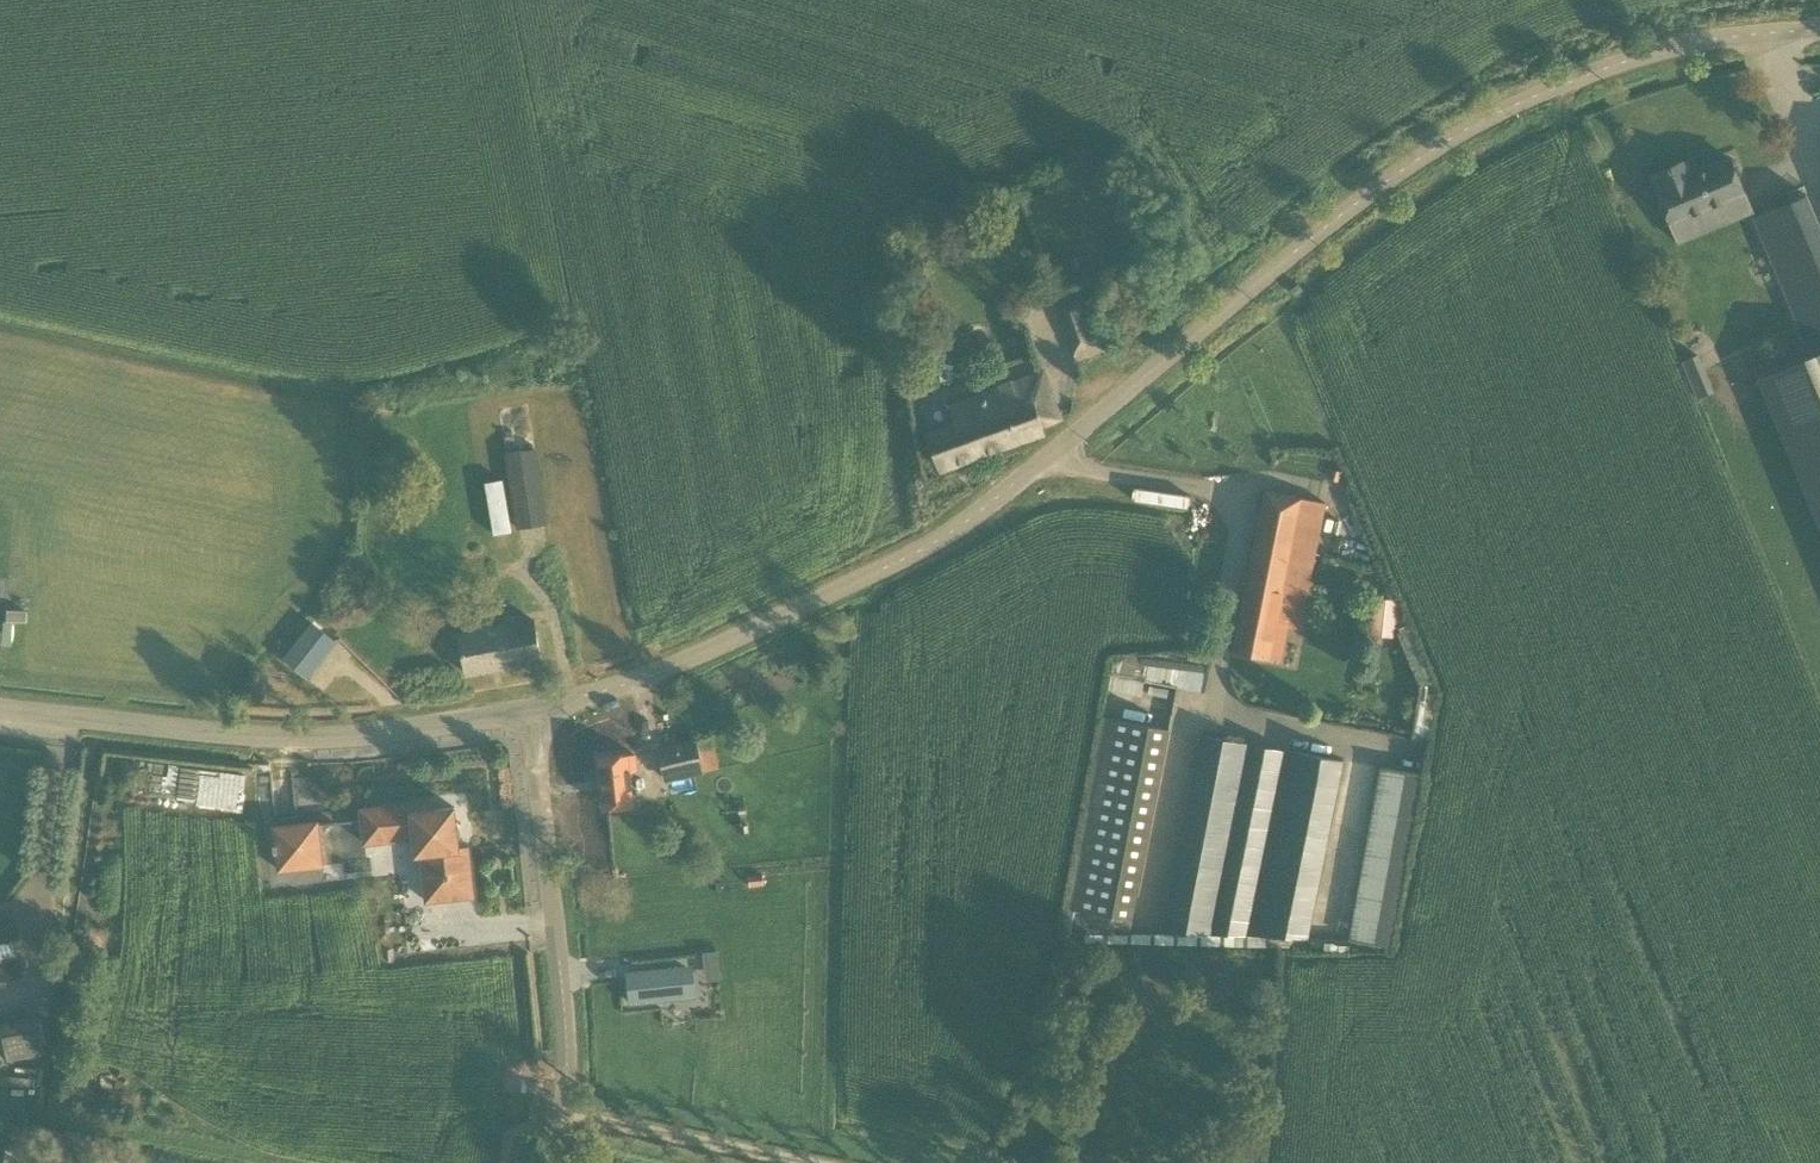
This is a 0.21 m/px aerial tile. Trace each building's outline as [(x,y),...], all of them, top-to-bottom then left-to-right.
[(1752,212),(1729,158),(1694,173),(1689,159),(1652,175),(1679,241),(1752,212)] [(1807,194),(1752,217),(1807,348),(1819,342),(1819,226),(1807,194)] [(1082,349),(1086,357),(1107,350),(1087,295),(1059,305),(1075,351),(1082,349)] [(1756,377),(1819,532),(1819,351),(1756,377)] [(1682,361),(1697,399),(1715,391),(1700,354),(1682,361)] [(949,405),(955,420),(927,430),(942,470),(1043,434),(1040,426),(1061,418),(1044,371),(949,405)] [(529,404),(497,408),(507,474),(539,469),(529,404)] [(539,469),(507,474),(516,529),(548,524),(539,469)] [(1318,501),(1266,491),(1234,651),(1281,661),(1288,627),(1299,629),(1313,562),(1306,561),(1318,501)] [(1373,595),(1372,635),(1396,636),(1397,596),(1373,595)] [(541,660),(534,621),(460,636),(467,674),(541,660)] [(312,622),(282,659),(307,679),(337,642),(312,622)] [(1110,716),(1073,908),(1132,920),(1169,728),(1110,716)] [(1308,937),(1343,759),(1200,731),(1165,909),(1161,933),(1308,937)] [(718,768),(711,737),(659,749),(667,780),(718,768)] [(636,768),(634,754),(599,757),(604,808),(630,806),(626,769),(636,768)] [(1421,776),(1380,768),(1349,937),(1390,945),(1421,776)] [(296,816),(274,818),(275,827),(275,832),(277,844),(278,853),(280,870),(318,866),(343,863),(344,874),(370,872),(367,843),(415,838),(416,855),(421,854),(426,901),(474,896),(468,847),(459,848),(455,807),(433,809),(432,801),(361,809),(337,811),(334,811),(331,810),(330,810),(296,813),(296,816)] [(25,956),(17,919),(0,923),(0,961),(25,956)] [(718,950),(703,952),(704,966),(719,964),(718,950)] [(685,963),(626,969),(630,1001),(688,995),(685,963)] [(0,1019),(0,1030),(3,1057),(45,1052),(41,1015),(0,1019)]
